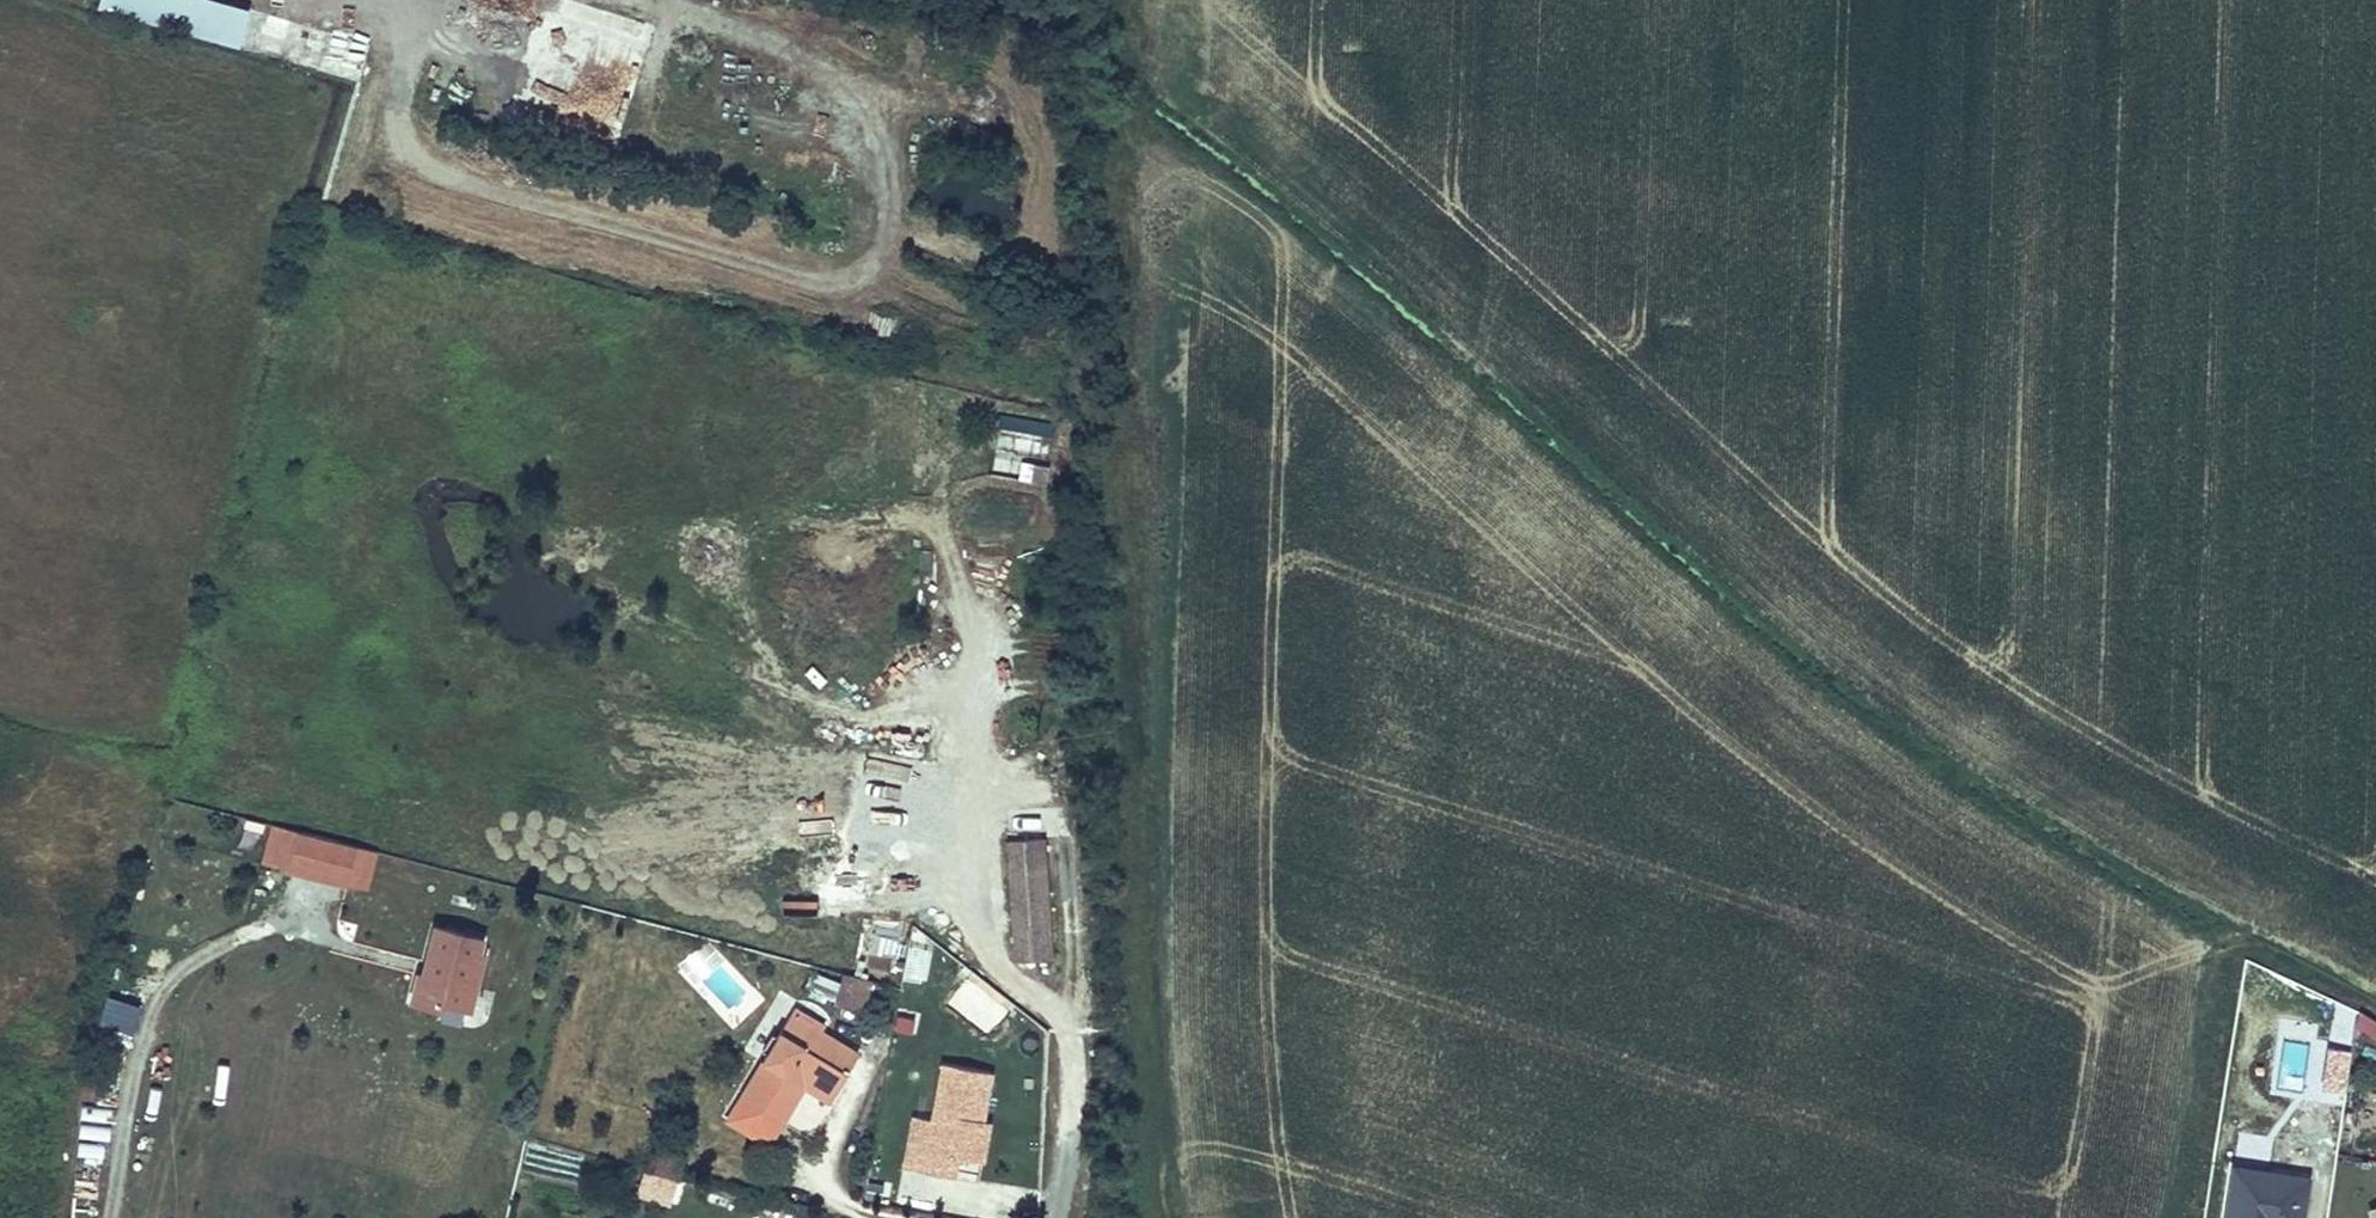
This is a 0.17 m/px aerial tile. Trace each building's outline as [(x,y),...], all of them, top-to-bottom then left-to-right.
[(176,23),(182,0),(95,0),(176,23)] [(991,472),(1047,480),(1049,462),(1047,462),(1051,428),(999,420),(991,472)] [(270,829),(264,867),(348,880),(354,843),(270,829)] [(1007,960),(1050,960),(1048,838),(1005,839),(1007,960)] [(471,1020),(487,937),(426,925),(410,1009),(471,1020)] [(794,1020),(741,988),(722,977),(725,970),(717,965),(662,1057),(704,1081),(727,1044),(766,1068),(794,1020)] [(802,994),(863,1012),(871,984),(809,966),(802,994)] [(722,977),(741,988),(744,982),(725,970),(722,977)] [(911,1091),(903,1133),(914,1135),(921,1094),(915,1092),(911,1091)] [(607,1152),(577,1143),(571,1167),(600,1175),(607,1152)] [(636,1198),(672,1206),(683,1156),(647,1148),(636,1198)] [(2221,1217),(2305,1217),(2310,1175),(2228,1166),(2221,1217)]
